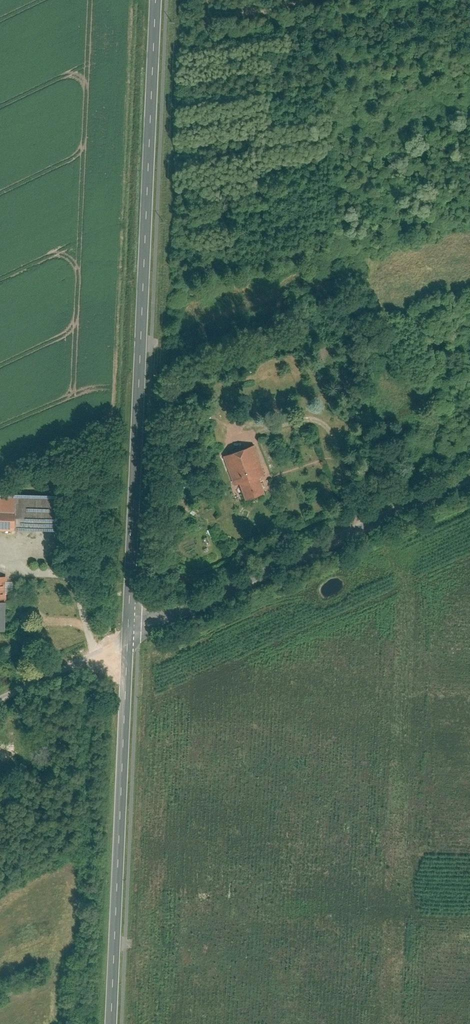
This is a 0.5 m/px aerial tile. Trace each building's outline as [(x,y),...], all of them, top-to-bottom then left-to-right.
[(254,445),(220,457),(231,488),(240,485),(246,500),(264,493),(259,478),(265,476),(254,445)] [(0,495),(0,532),(55,533),(56,497),(0,495)]
